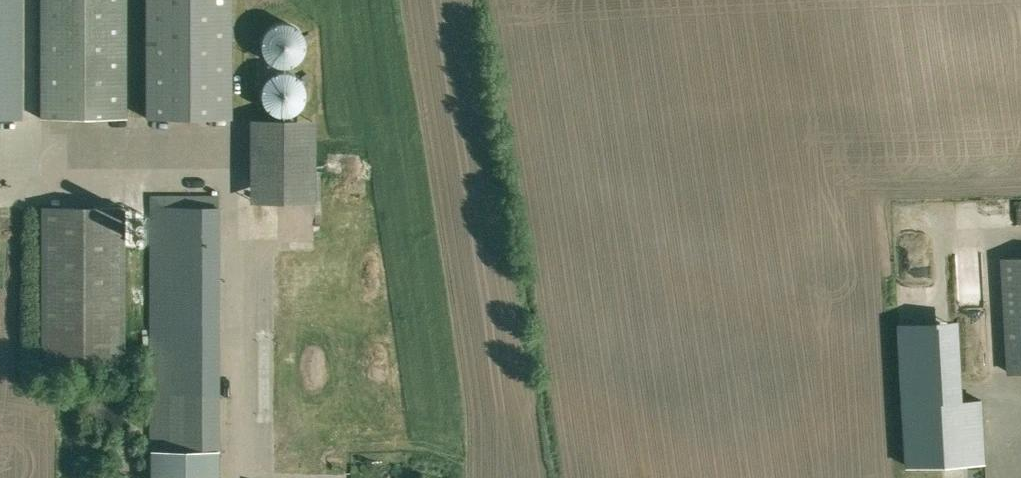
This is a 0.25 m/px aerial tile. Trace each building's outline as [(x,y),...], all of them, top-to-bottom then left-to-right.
[(20,118),(20,0),(0,0),(0,118),(20,118)] [(125,0),(40,0),(41,120),(126,119),(125,0)] [(146,119),(231,119),(230,0),(146,0),(146,119)] [(290,69),(294,68),(298,66),(302,64),(304,61),(307,57),(308,54),(309,49),(309,45),(308,41),(307,37),(304,34),(302,31),(298,28),(294,26),(290,26),(286,25),(282,26),(278,27),(274,29),(271,32),(269,35),(267,39),(265,43),(265,47),(265,52),(267,56),(269,59),(271,63),(274,65),(278,67),(282,69),(286,69),(290,69)] [(288,71),(288,81),(268,81),(268,106),(306,106),(307,71),(288,71)] [(322,114),(256,114),(255,196),(321,197),(322,114)] [(219,196),(151,196),(150,477),(220,477),(220,207),(219,196)] [(123,208),(44,208),(44,367),(123,367),(123,208)] [(1002,259),(1008,372),(1020,371),(1020,258),(1002,259)] [(994,327),(991,260),(965,261),(966,284),(973,284),(974,310),(980,309),(981,328),(994,327)] [(278,308),(265,308),(264,322),(278,322),(278,308)] [(948,321),(899,324),(907,465),(986,461),(982,400),(953,402),(948,321)]
